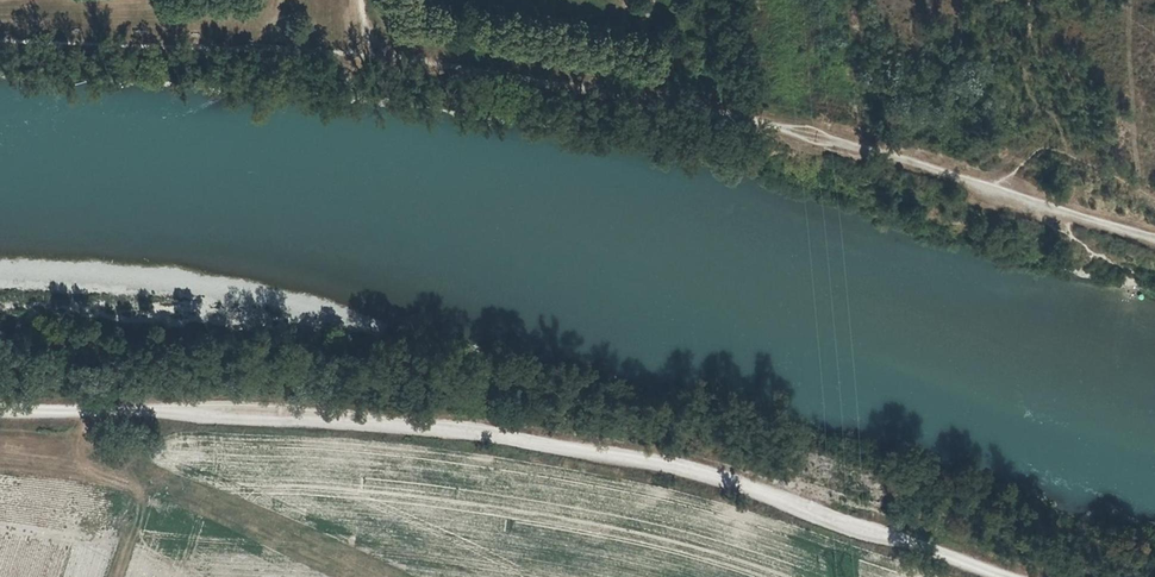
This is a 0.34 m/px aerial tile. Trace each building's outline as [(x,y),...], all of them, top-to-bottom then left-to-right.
[(25,464),(27,456),(11,453),(10,461),(25,464)]
